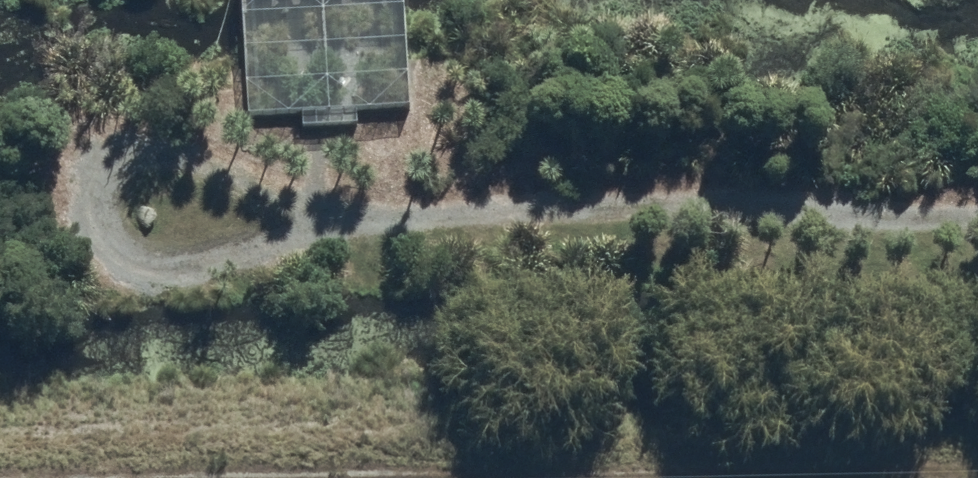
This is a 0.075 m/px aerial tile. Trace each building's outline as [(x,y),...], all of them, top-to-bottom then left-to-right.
[(249,116),(412,107),(407,0),(243,0),(249,116)]
